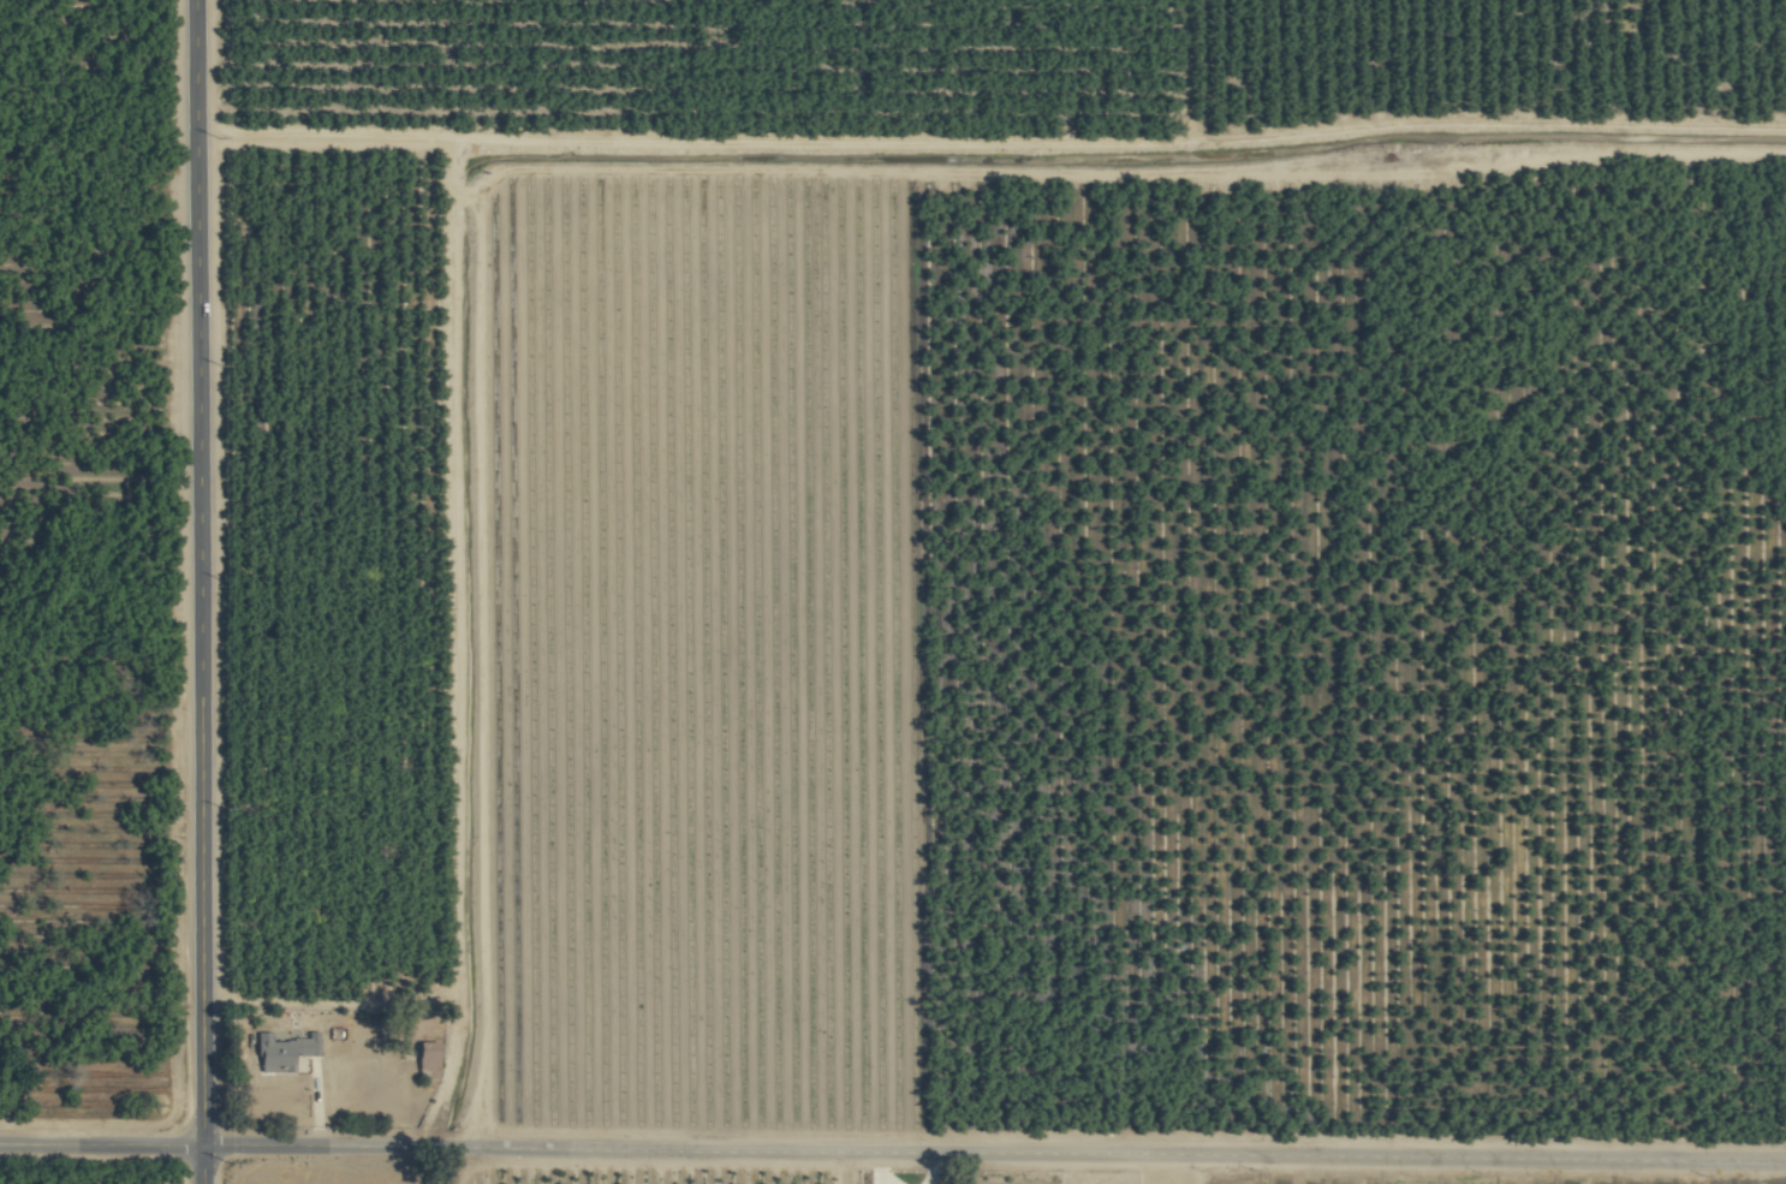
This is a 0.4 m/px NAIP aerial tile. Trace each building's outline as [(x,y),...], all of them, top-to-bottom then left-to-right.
[(292,1072),(292,1055),(317,1055),(317,1032),(306,1032),(306,1040),(269,1039),(269,1032),(257,1032),(256,1072),(292,1072)] [(436,1079),(434,1042),(417,1043),(418,1079),(436,1079)]
